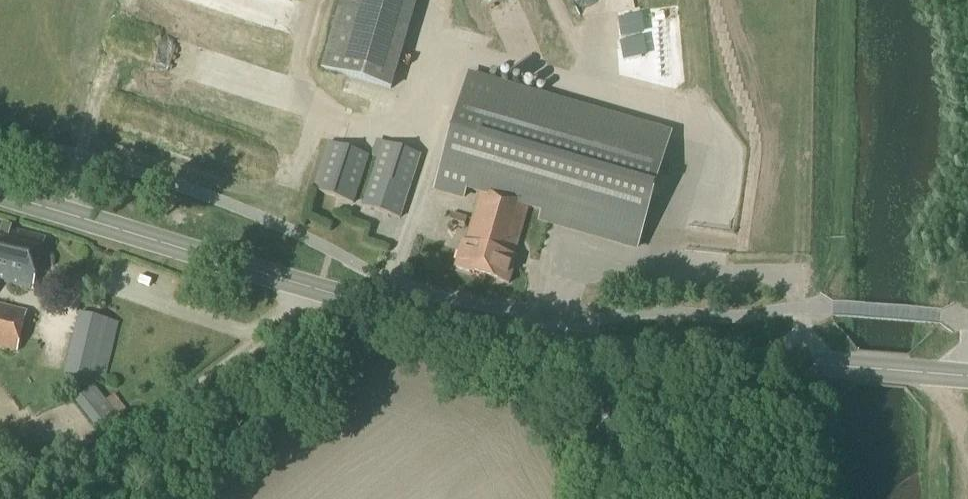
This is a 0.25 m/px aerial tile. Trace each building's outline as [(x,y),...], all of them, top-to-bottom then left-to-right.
[(330,69),(401,90),(426,0),(350,0),(330,69)] [(605,113),(495,81),(468,74),(443,158),(436,185),(433,193),(458,201),(465,202),(468,191),(470,184),(482,188),(480,194),(466,243),(463,242),(455,269),(509,285),(517,258),(513,257),(528,209),(530,202),(543,206),(541,212),(538,223),(569,232),(639,252),(673,133),(605,113)] [(382,143),(376,141),(371,156),(377,158),(361,206),(401,221),(423,155),(383,142),(382,143)] [(354,205),(370,157),(328,143),(312,191),(354,205)] [(33,290),(46,238),(0,226),(0,282),(33,290)] [(18,353),(28,312),(0,305),(0,349),(18,353)] [(64,376),(104,386),(119,323),(79,313),(64,376)] [(75,402),(100,433),(119,417),(95,386),(75,402)]
